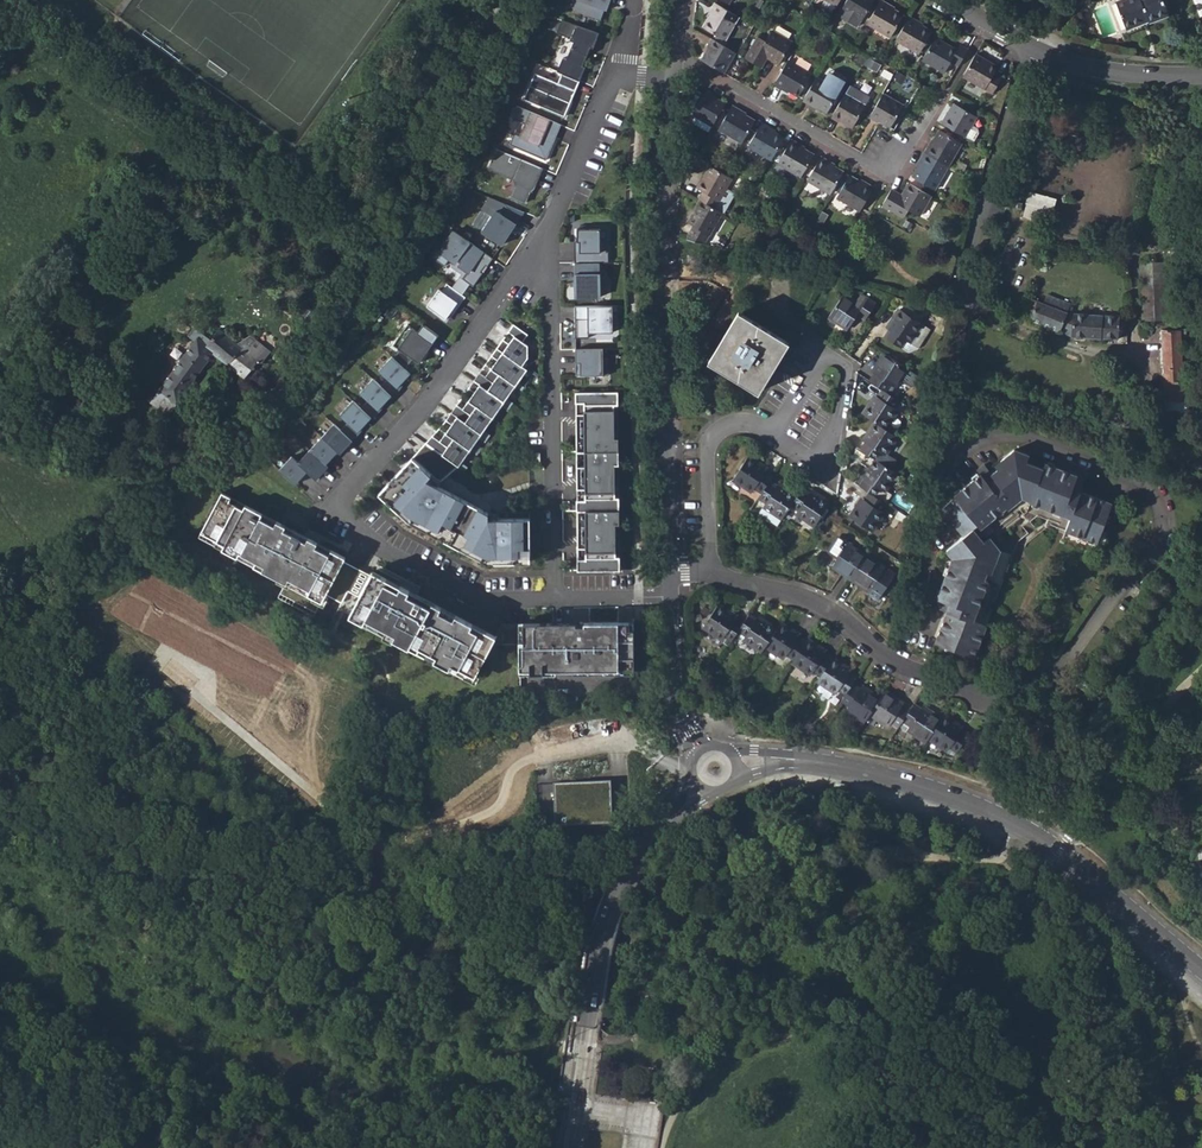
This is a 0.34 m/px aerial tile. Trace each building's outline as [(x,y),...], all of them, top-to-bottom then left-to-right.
[(576,9),(603,19),(607,9),(609,10),(613,0),(579,0),(576,9)] [(832,11),(836,5),(827,0),(824,0),(821,5),(832,11)] [(838,14),(858,25),(862,19),(863,20),(874,0),(846,0),(838,14)] [(883,0),(880,0),(867,23),(890,36),(903,14),(888,5),(889,4),(883,0)] [(1161,0),(1117,0),(1116,1),(1125,28),(1145,21),(1147,22),(1167,15),(1161,0)] [(724,39),(737,16),(712,2),(704,16),(707,18),(702,26),(724,39)] [(917,20),(909,15),(896,40),(919,52),(931,30),(917,22),(917,20)] [(559,70),(564,72),(582,80),(587,66),(585,65),(593,45),(596,47),(601,33),(564,18),(559,32),(573,37),(572,39),(576,40),(569,58),(565,57),(559,70)] [(780,23),(777,30),(790,36),(793,29),(780,23)] [(757,36),(744,58),(760,67),(766,57),(778,63),(790,41),(771,30),(765,40),(757,36)] [(948,60),(956,64),(966,48),(957,43),(954,47),(935,37),(921,60),(942,71),(948,60)] [(724,73),(736,53),(712,39),(707,48),(709,49),(702,61),(724,73)] [(995,64),(974,52),(961,74),(990,92),(1000,74),(992,69),(995,64)] [(810,74),(786,61),(772,86),(781,90),(782,88),(797,97),(810,74)] [(828,71),(822,81),(826,83),(832,74),(828,71)] [(526,98),(567,116),(574,98),(570,97),(572,92),(576,94),(582,80),(564,72),(560,82),(537,73),(526,98)] [(822,81),(815,77),(801,100),(810,106),(811,104),(827,112),(839,90),(845,81),(832,74),(826,83),(822,81)] [(844,93),(866,107),(872,96),(849,83),(844,93)] [(693,116),(714,127),(726,105),(715,99),(716,96),(707,92),(693,116)] [(866,107),(844,93),(830,117),(839,122),(840,120),(854,128),(866,107)] [(878,119),(893,128),(905,106),(882,93),(868,117),(877,121),(878,119)] [(945,113),(940,122),(964,136),(976,115),(954,102),(947,115),(945,113)] [(517,132),(513,143),(550,158),(557,140),(554,139),(556,133),(557,134),(562,123),(519,105),(515,117),(529,122),(524,135),(517,132)] [(721,131),(743,145),(756,122),(747,117),(748,115),(734,107),(733,109),(721,131)] [(554,139),(557,140),(564,124),(562,123),(557,134),(556,133),(554,139)] [(749,148),(773,161),(785,139),(775,134),(777,132),(763,124),(762,126),(749,148)] [(928,144),(923,152),(947,166),(960,142),(939,130),(930,145),(928,144)] [(779,164),(802,177),(814,156),(804,151),(806,148),(793,141),(791,143),(779,164)] [(492,168),(517,179),(519,185),(515,196),(529,202),(535,186),(537,187),(546,167),(500,148),(492,168)] [(934,188),(947,166),(923,152),(918,160),(920,162),(912,176),(934,188)] [(807,180),(830,194),(843,172),(832,166),(833,164),(820,156),(819,159),(807,180)] [(699,198),(700,200),(715,208),(731,180),(709,166),(697,188),(702,191),(699,198)] [(835,197),(858,210),(872,186),(859,178),(857,181),(847,175),(835,197)] [(919,215),(931,195),(906,180),(898,193),(890,190),(881,205),(903,217),(908,209),(919,215)] [(1051,219),(1057,197),(1031,189),(1024,212),(1051,219)] [(498,214),(488,237),(509,247),(525,211),(491,196),(486,209),(498,214)] [(705,245),(723,213),(715,208),(700,200),(688,221),(693,225),(688,234),(689,240),(705,245)] [(575,262),(577,262),(600,262),(610,262),(610,251),(608,251),(608,240),(601,240),(601,228),(578,228),(578,240),(581,240),(581,251),(575,251),(575,262)] [(488,265),(494,257),(455,229),(445,243),(442,241),(432,254),(446,264),(451,257),(456,261),(460,256),(464,259),(461,264),(469,270),(464,278),(474,285),(484,272),(481,270),(486,264),(488,265)] [(1143,318),(1166,318),(1164,261),(1141,262),(1143,318)] [(600,262),(577,262),(577,273),(576,273),(576,296),(601,296),(601,283),(604,283),(604,272),(601,272),(600,262)] [(467,296),(448,282),(443,290),(440,288),(428,304),(446,317),(450,312),(453,315),(467,296)] [(829,318),(848,330),(857,315),(865,320),(875,305),(860,296),(855,303),(843,296),(829,318)] [(1069,306),(1057,302),(1055,307),(1045,303),(1029,297),(1022,314),(1030,318),(1030,319),(1072,335),(1118,339),(1120,321),(1120,316),(1067,312),(1069,306)] [(1045,303),(1055,307),(1057,302),(1047,297),(1045,303)] [(925,304),(908,299),(907,305),(922,315),(925,304)] [(619,305),(576,305),(576,319),(579,319),(579,323),(576,323),(576,337),(589,337),(589,332),(613,332),(613,320),(615,320),(615,312),(619,311),(619,305)] [(886,337),(902,347),(906,341),(910,343),(922,324),(900,309),(888,329),(890,331),(886,337)] [(712,364),(756,391),(786,341),(742,314),(712,364)] [(419,361),(439,334),(424,323),(418,330),(408,323),(393,343),(400,348),(412,357),(419,361)] [(426,442),(459,465),(462,461),(479,436),(485,429),(502,404),(507,397),(516,384),(518,381),(527,368),(522,365),(529,356),(529,344),(523,341),(529,333),(514,323),(509,331),(515,335),(510,343),(504,338),(492,355),(498,358),(486,376),(480,372),(470,387),(476,391),(464,408),(458,404),(447,419),(452,423),(441,440),(433,434),(426,442)] [(902,347),(909,351),(920,347),(931,329),(922,324),(910,343),(906,341),(902,347)] [(1162,330),(1165,392),(1165,401),(1183,400),(1181,344),(1186,344),(1186,330),(1162,330)] [(255,366),(266,352),(255,344),(254,346),(252,344),(254,340),(252,338),(239,347),(218,333),(207,348),(197,342),(151,405),(164,414),(172,402),(178,405),(214,355),(247,379),(253,372),(257,369),(255,366)] [(412,357),(400,348),(395,356),(405,366),(412,357)] [(603,348),(576,348),(577,375),(603,374),(603,348)] [(292,455),(280,468),(295,482),(307,469),(317,478),(329,465),(326,463),(338,450),(341,452),(366,425),(365,424),(372,416),(373,418),(387,403),(385,402),(392,394),(393,396),(405,381),(404,379),(411,371),(405,366),(395,356),(393,354),(379,369),(388,377),(381,385),(373,377),(360,391),(368,399),(361,406),(353,399),(340,413),(348,421),(342,428),(335,422),(298,461),(292,455)] [(895,387),(907,368),(884,354),(872,373),(875,375),(871,382),(883,390),(886,392),(890,384),(895,387)] [(525,386),(518,381),(516,384),(523,389),(525,386)] [(886,392),(897,399),(902,392),(895,387),(890,384),(886,392)] [(893,407),(897,400),(897,399),(886,392),(883,390),(878,397),(875,395),(862,414),(874,422),(885,429),(897,410),(893,407)] [(577,391),(578,569),(619,569),(619,557),(616,557),(615,522),(619,522),(619,497),(615,497),(615,463),(619,463),(619,437),(615,437),(614,403),(619,403),(618,391),(577,391)] [(514,401),(507,397),(502,404),(509,408),(514,401)] [(887,453),(897,437),(885,429),(874,422),(863,440),(865,442),(860,450),(889,468),(895,459),(887,453)] [(491,434),(485,429),(479,436),(486,441),(491,434)] [(860,450),(856,447),(850,457),(867,468),(862,476),(859,474),(853,483),(870,493),(884,503),(890,493),(885,490),(896,473),(889,468),(860,450)] [(952,561),(936,600),(950,606),(946,615),(933,646),(971,662),(984,630),(970,624),(974,616),(990,576),(986,574),(992,560),(997,561),(1002,549),(993,537),(986,543),(977,532),(981,529),(984,532),(1010,511),(1013,513),(1026,502),(1030,499),(1038,502),(1036,506),(1070,518),(1077,521),(1073,534),(1104,544),(1117,505),(1085,494),(1084,496),(1076,493),(1081,478),(1049,467),(1048,470),(1029,463),(1031,457),(1016,451),(1002,463),(1004,466),(992,476),(997,481),(990,487),(980,476),(953,498),(955,500),(941,511),(963,538),(948,550),(954,558),(952,561)] [(487,560),(532,558),(530,515),(489,517),(489,511),(426,478),(431,472),(413,455),(379,492),(407,518),(487,560)] [(755,488),(762,493),(769,483),(772,478),(765,473),(766,470),(748,458),(733,480),(752,493),(755,488)] [(462,461),(459,465),(466,469),(469,465),(462,461)] [(980,476),(990,487),(997,481),(992,476),(984,467),(978,473),(980,476)] [(1076,493),(1084,496),(1085,494),(1091,477),(1082,475),(1081,478),(1076,493)] [(442,485),(482,504),(487,495),(447,476),(442,485)] [(758,515),(777,527),(792,505),(797,497),(777,485),(776,488),(769,483),(762,493),(759,499),(766,503),(758,515)] [(809,495),(801,490),(797,497),(792,505),(799,510),(796,514),(815,526),(829,504),(811,492),(809,495)] [(344,561),(346,557),(331,550),(329,554),(316,546),(318,543),(308,538),(306,541),(284,530),(286,526),(222,492),(199,536),(322,601),(326,594),(344,561)] [(880,510),(884,503),(870,493),(865,500),(862,498),(850,516),(872,532),(884,512),(880,510)] [(1066,531),(1073,534),(1077,521),(1070,518),(1066,531)] [(907,527),(898,521),(893,529),(902,534),(907,527)] [(833,565),(852,578),(866,556),(839,539),(831,551),(838,557),(833,565)] [(946,552),(952,561),(954,558),(948,550),(946,552)] [(884,568),(866,556),(852,578),(870,590),(868,593),(877,599),(891,578),(881,572),(884,568)] [(344,561),(326,594),(348,606),(353,609),(371,575),(365,572),(344,561)] [(881,572),(891,578),(893,575),(884,568),(881,572)] [(353,609),(349,616),(472,680),(486,655),(490,658),(500,639),(495,636),(372,572),(371,575),(353,609)] [(930,608),(946,615),(950,606),(936,600),(934,599),(930,608)] [(726,635),(733,640),(740,630),(743,625),(736,620),(738,617),(719,605),(704,628),(723,639),(726,635)] [(756,619),(749,615),(743,625),(740,630),(746,634),(744,639),(763,651),(766,646),(777,629),(758,616),(756,619)] [(970,624),(984,630),(988,622),(974,616),(970,624)] [(503,622),(495,636),(500,639),(506,628),(503,622)] [(519,628),(520,673),(633,672),(633,622),(584,622),(584,625),(576,625),(576,622),(503,622),(506,628),(519,628)] [(800,636),(781,623),(777,629),(766,646),(785,659),(789,654),(796,658),(805,644),(798,639),(800,636)] [(815,670),(822,675),(832,660),(824,655),(826,652),(808,640),(805,644),(796,658),(793,662),(812,675),(815,670)] [(840,689),(847,694),(852,685),(857,678),(849,674),(851,671),(833,659),(832,660),(822,675),(818,681),(837,693),(840,689)] [(847,708),(866,721),(871,714),(880,699),(861,686),(859,689),(852,685),(847,694),(842,700),(849,705),(847,708)] [(892,721),(900,726),(904,720),(909,711),(902,707),(904,703),(885,692),(880,699),(871,714),(889,726),(892,721)] [(730,710),(739,718),(747,709),(737,702),(730,710)] [(908,729),(927,741),(929,738),(942,719),(923,707),(921,709),(914,705),(909,711),(904,720),(911,724),(908,729)] [(963,728),(944,716),(942,719),(929,738),(948,750),(951,746),(959,751),(968,736),(960,731),(963,728)] [(969,762),(973,773),(988,765),(983,756),(969,762)] [(555,784),(556,824),(612,822),(610,781),(555,784)]
